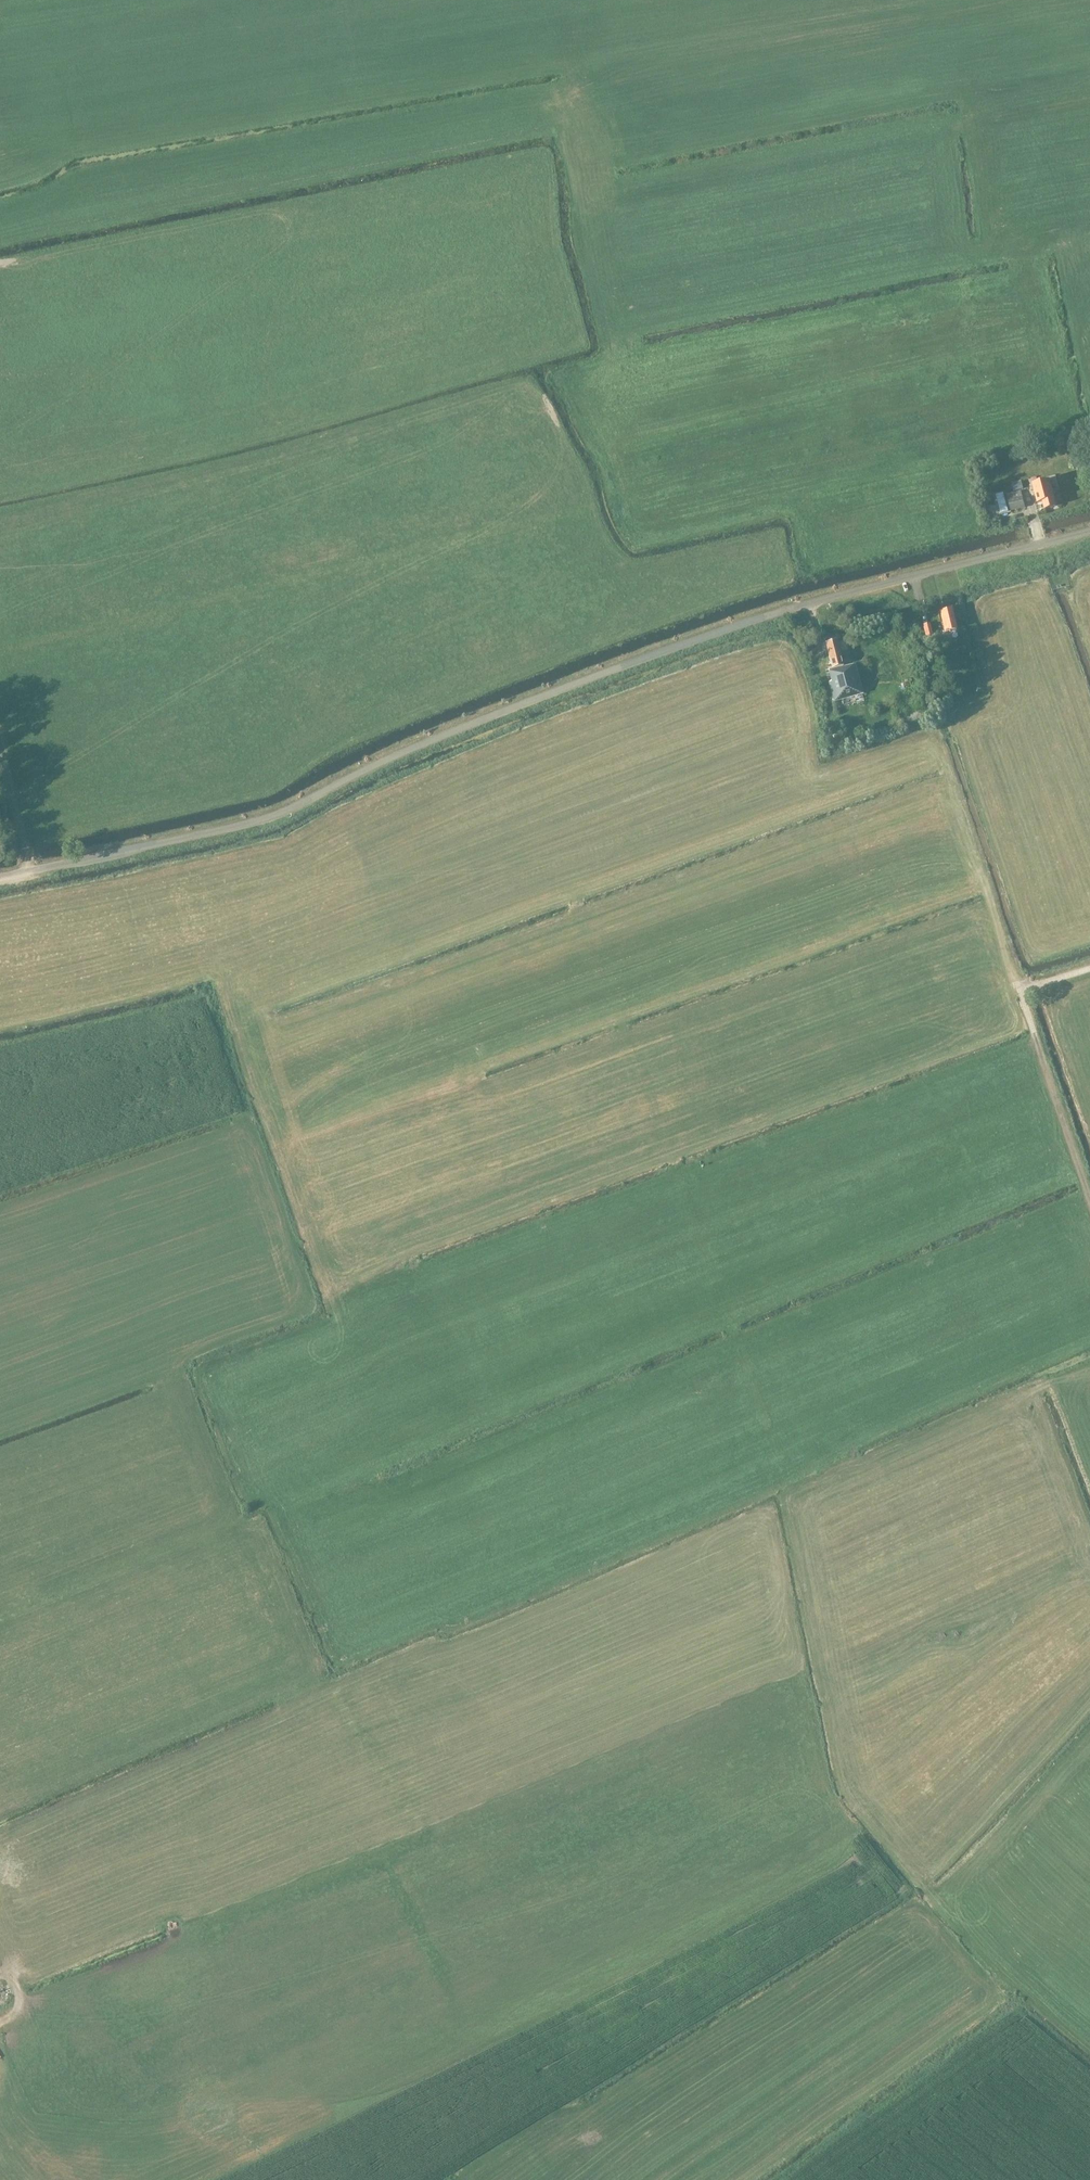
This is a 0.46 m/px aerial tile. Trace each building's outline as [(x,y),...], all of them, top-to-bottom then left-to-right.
[(1042,501),(1044,508),(1056,505),(1049,479),(1032,484),(1037,502),(1042,501)] [(1007,495),(1011,511),(1025,507),(1021,491),(1007,495)] [(956,629),(951,608),(939,611),(944,632),(956,629)] [(933,636),(930,623),(924,624),(927,638),(933,636)] [(825,643),(832,668),(829,669),(832,678),(829,678),(834,699),(862,692),(855,664),(843,667),(836,640),(825,643)] [(944,689),(946,695),(959,690),(957,684),(944,689)]
